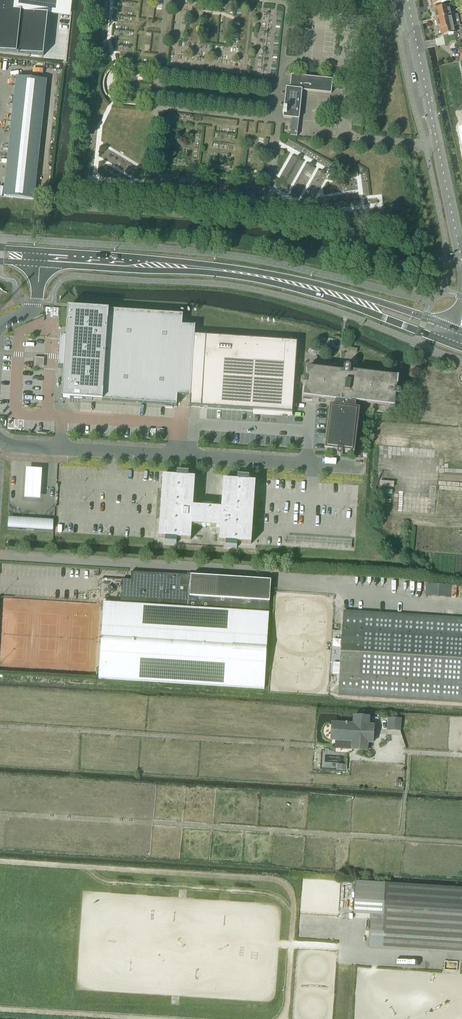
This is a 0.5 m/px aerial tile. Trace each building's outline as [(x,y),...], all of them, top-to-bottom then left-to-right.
[(43,57),(48,15),(14,11),(15,0),(0,0),(0,52),(43,57)] [(450,7),(435,10),(437,20),(457,16),(452,17),(450,7)] [(439,30),(441,30),(442,36),(455,33),(454,27),(459,26),(459,23),(457,16),(437,20),(439,30)] [(283,114),(284,114),(283,117),(283,118),(299,120),(302,90),(331,94),(331,93),(332,80),(333,80),(291,75),(291,76),(290,89),(286,88),(286,89),(284,109),(283,109),(283,110),(285,110),(284,114),(283,114)] [(4,197),(34,200),(46,80),(16,77),(4,197)] [(183,315),(68,308),(66,338),(60,337),(58,368),(64,369),(62,399),(177,406),(178,396),(190,397),(191,397),(195,336),(195,326),(182,325),(183,315)] [(190,397),(190,406),(190,407),(201,408),(260,412),(266,412),(279,413),(291,414),(292,414),(292,413),(293,401),(294,389),(294,388),(295,377),(295,376),(295,364),(296,364),(297,342),(195,336),(191,397),(190,397)] [(355,410),(356,403),(394,408),(396,397),(399,396),(401,394),(401,393),(399,391),(396,391),(398,378),(353,373),(353,375),(350,375),(351,369),(349,366),(346,366),(344,368),(343,373),(307,369),(306,380),(303,380),(301,381),(301,383),(302,385),(305,385),(304,398),(336,402),(336,407),(330,407),(325,451),(338,452),(337,455),(339,457),(341,457),(343,456),(343,453),(354,454),(359,410),(355,410)] [(26,469),(24,499),(40,500),(42,469),(26,469)] [(195,478),(163,476),(159,538),(191,540),(192,526),(220,528),(219,542),(251,544),(255,482),(223,480),(221,509),(212,508),(212,503),(212,505),(203,504),(203,503),(202,503),(202,508),(193,507),(195,478)] [(26,530),(27,518),(9,517),(8,529),(26,530)] [(35,519),(27,518),(26,530),(34,531),(35,519)] [(53,520),(35,519),(34,531),(52,532),(53,520)] [(271,582),(131,573),(130,580),(122,580),(120,605),(109,604),(109,601),(103,600),(98,679),(264,690),(271,582)] [(425,597),(451,598),(451,586),(426,585),(425,597)] [(339,682),(338,694),(461,702),(461,621),(343,614),(339,682)] [(336,724),(335,741),(352,742),(352,750),(367,751),(367,743),(373,743),(374,726),(368,726),(369,717),(354,716),(353,725),(347,724),(346,723),(346,724),(336,724)] [(353,914),(371,915),(369,944),(382,945),(425,947),(461,950),(461,889),(386,884),(355,882),(353,914)]
